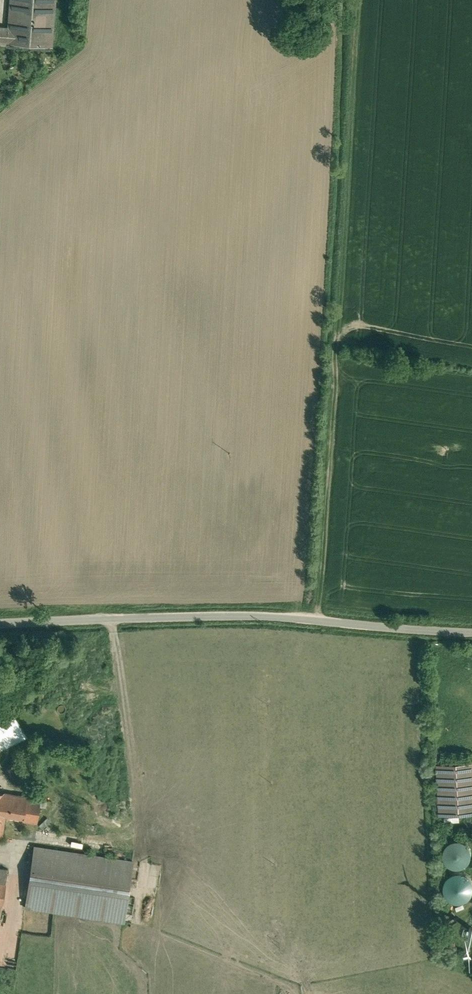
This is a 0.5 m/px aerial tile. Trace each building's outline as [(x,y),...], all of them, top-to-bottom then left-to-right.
[(0,27),(0,42),(52,46),(55,0),(10,0),(8,27),(0,27)] [(471,812),(471,763),(471,761),(434,763),(437,814),(471,812)] [(5,793),(0,793),(0,837),(2,837),(5,816),(23,818),(23,820),(37,822),(40,799),(5,793)] [(461,868),(469,848),(449,840),(440,860),(461,868)] [(133,861),(34,846),(25,907),(124,922),(133,861)] [(464,904),(471,885),(471,880),(450,870),(440,893),(464,904)]
